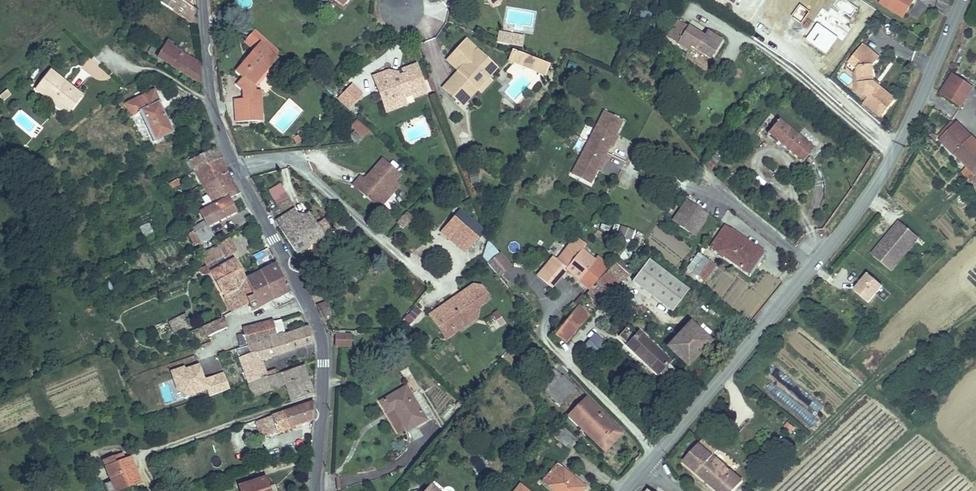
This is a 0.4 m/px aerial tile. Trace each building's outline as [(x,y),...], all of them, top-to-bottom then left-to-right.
[(168,7),(189,20),(192,14),(187,11),(190,5),(188,3),(183,0),(157,0),(168,7)] [(344,9),(351,0),(332,0),(344,9)] [(906,14),(915,0),(883,0),(906,14)] [(686,43),(706,56),(719,37),(705,28),(702,31),(679,16),(665,36),(682,48),(686,43)] [(276,41),(252,21),(242,32),(252,41),(234,61),(243,68),(235,76),(242,82),(243,92),(234,93),(235,110),(259,109),(257,84),(252,84),(252,76),(272,52),(270,50),(276,41)] [(496,28),(493,28),(491,38),(499,39),(501,29),(496,28)] [(518,32),(501,29),(499,39),(516,42),(518,32)] [(465,36),(446,58),(456,67),(449,75),(470,93),(478,84),(475,81),(485,70),(488,73),(496,63),(487,55),(484,59),(473,49),(476,46),(465,36)] [(153,53),(198,81),(196,61),(168,43),(168,41),(162,37),(153,53)] [(877,79),(877,78),(875,63),(882,53),(867,41),(857,53),(865,59),(861,65),(862,86),(872,94),(870,97),(868,100),(883,113),(897,95),(882,83),(877,79)] [(487,55),(476,46),(473,49),(484,59),(487,55)] [(516,48),(514,47),(509,59),(520,63),(524,51),(516,48)] [(530,53),(524,51),(520,63),(533,68),(538,57),(530,53)] [(861,65),(865,59),(857,53),(852,58),(861,65)] [(114,96),(124,86),(93,56),(83,66),(114,96)] [(546,60),(538,57),(533,68),(541,71),(546,60)] [(862,86),(861,65),(857,70),(859,88),(870,97),(872,94),(862,86)] [(34,86),(54,103),(57,100),(67,109),(81,92),(50,66),(34,86)] [(389,79),(388,75),(386,71),(372,74),(381,103),(386,102),(388,106),(401,103),(400,98),(421,92),(412,66),(402,69),(404,75),(396,77),(389,79)] [(475,81),(478,84),(488,73),(485,70),(475,81)] [(939,92),(960,106),(973,86),(952,72),(939,92)] [(449,75),(442,83),(463,102),(470,93),(449,75)] [(359,92),(348,81),(336,94),(347,104),(359,92)] [(160,98),(155,89),(154,86),(125,100),(130,112),(140,107),(155,137),(173,128),(158,99),(160,98)] [(8,92),(5,87),(0,91),(0,98),(8,92)] [(57,100),(54,103),(65,112),(67,109),(57,100)] [(608,140),(613,130),(621,116),(603,106),(569,168),(588,177),(596,164),(602,152),(608,140)] [(780,142),(793,125),(780,115),(767,132),(780,142)] [(949,118),(940,126),(945,131),(952,139),(947,144),(975,173),(975,146),(949,118)] [(359,143),(369,131),(357,120),(346,132),(359,143)] [(802,160),(814,146),(816,144),(793,125),(780,142),(802,160)] [(617,131),(613,130),(608,140),(612,141),(617,131)] [(940,137),(947,144),(952,139),(945,131),(940,137)] [(186,155),(192,166),(217,154),(211,142),(186,155)] [(396,174),(402,168),(384,152),(366,172),(362,169),(355,177),(376,197),(396,174)] [(602,152),(596,164),(599,165),(605,153),(602,152)] [(217,154),(192,166),(211,201),(198,208),(204,219),(193,226),(195,228),(189,232),(196,244),(213,232),(207,222),(233,208),(226,193),(236,187),(226,171),(218,153),(217,154)] [(36,182),(43,189),(52,180),(46,173),(36,182)] [(381,200),(401,178),(396,174),(376,197),(381,200)] [(267,190),(275,205),(288,198),(280,183),(267,190)] [(682,215),(698,196),(692,192),(677,211),(682,215)] [(682,215),(696,226),(712,207),(698,196),(682,215)] [(294,198),(275,210),(298,246),(325,228),(321,220),(311,205),(302,211),(294,198)] [(451,209),(438,224),(463,245),(476,230),(451,209)] [(403,229),(412,217),(405,211),(396,223),(403,229)] [(331,224),(326,216),(321,220),(325,228),(331,224)] [(144,233),(153,228),(148,218),(139,223),(144,233)] [(714,239),(747,265),(762,246),(729,221),(714,239)] [(873,256),(892,272),(907,254),(902,249),(910,240),(911,241),(916,236),(900,223),(887,238),(890,241),(886,245),(884,242),(873,256)] [(620,226),(618,233),(630,237),(632,230),(620,226)] [(486,231),(480,248),(484,253),(496,244),(486,231)] [(234,247),(227,233),(220,236),(227,251),(231,249),(234,247)] [(597,277),(609,262),(605,258),(598,253),(594,257),(586,251),(584,249),(585,247),(581,243),(583,242),(574,235),(556,256),(552,253),(547,260),(560,271),(566,265),(590,284),(597,277)] [(221,254),(227,251),(220,236),(214,239),(216,242),(221,254)] [(902,249),(907,254),(919,239),(916,236),(911,241),(910,240),(902,249)] [(517,254),(520,244),(509,241),(507,250),(517,254)] [(212,259),(221,254),(216,242),(206,247),(212,259)] [(496,244),(484,253),(495,267),(507,258),(496,244)] [(199,251),(205,262),(212,259),(206,247),(199,251)] [(212,259),(205,262),(208,268),(233,254),(231,249),(227,251),(221,254),(212,259)] [(693,265),(706,274),(716,261),(704,251),(693,265)] [(244,275),(233,254),(208,268),(229,306),(245,298),(243,294),(252,291),(244,275)] [(614,256),(609,262),(597,277),(611,288),(628,268),(614,256)] [(690,285),(651,258),(637,278),(676,306),(690,285)] [(288,285),(275,259),(263,265),(257,268),(270,294),(288,285)] [(550,284),(560,271),(547,260),(537,272),(550,284)] [(304,278),(311,274),(305,263),(298,267),(304,278)] [(243,294),(245,298),(249,305),(270,294),(257,268),(244,275),(252,291),(243,294)] [(869,305),(883,287),(866,274),(852,291),(869,305)] [(611,288),(597,277),(590,284),(586,289),(601,301),(611,288)] [(474,303),(479,300),(490,293),(481,280),(473,279),(462,286),(460,292),(454,291),(429,308),(445,332),(455,326),(451,319),(465,309),(472,311),(474,303)] [(320,311),(330,307),(326,296),(316,299),(320,311)] [(455,326),(477,311),(479,300),(474,303),(472,311),(465,309),(451,319),(455,326)] [(73,316),(66,302),(57,306),(63,320),(73,316)] [(555,330),(568,339),(589,312),(577,303),(555,330)] [(410,329),(419,310),(411,306),(401,325),(410,329)] [(498,311),(491,314),(497,329),(505,326),(498,311)] [(224,324),(220,314),(201,322),(206,332),(224,324)] [(275,330),(281,329),(277,314),(271,316),(275,330)] [(271,316),(241,324),(243,332),(238,333),(240,340),(245,338),(270,331),(274,341),(283,338),(282,331),(281,329),(275,330),(271,316)] [(181,328),(188,325),(186,321),(188,320),(187,318),(178,322),(181,328)] [(669,342),(690,361),(712,335),(691,318),(669,342)] [(661,368),(667,373),(676,364),(670,358),(671,356),(640,329),(638,330),(627,321),(617,332),(659,370),(661,368)] [(245,338),(246,342),(248,348),(256,346),(267,343),(271,353),(312,336),(307,322),(282,331),(283,338),(274,341),(270,331),(245,338)] [(334,340),(351,341),(352,329),(334,328),(334,340)] [(580,346),(591,356),(605,339),(595,329),(580,346)] [(246,342),(234,345),(248,379),(266,373),(276,369),(274,366),(264,370),(256,346),(248,348),(246,342)] [(284,380),(288,391),(290,396),(312,388),(302,360),(279,368),(284,380)] [(564,396),(577,381),(565,370),(562,373),(550,362),(540,373),(545,377),(541,382),(558,398),(562,395),(564,396)] [(198,363),(169,372),(178,402),(227,387),(223,372),(203,378),(198,363)] [(266,373),(270,384),(284,380),(279,368),(276,369),(266,373)] [(266,373),(248,379),(252,391),(270,384),(266,373)] [(406,428),(429,413),(408,380),(380,398),(387,409),(392,406),(406,428)] [(777,399),(784,393),(774,382),(767,389),(777,399)] [(571,410),(601,438),(614,422),(584,395),(571,410)] [(810,406),(818,412),(823,406),(814,400),(810,406)] [(313,424),(314,419),(313,404),(257,424),(262,442),(271,439),(272,444),(285,440),(283,435),(313,424)] [(614,422),(601,438),(607,444),(620,428),(614,422)] [(565,450),(574,441),(561,427),(553,437),(565,450)] [(682,449),(724,490),(741,473),(711,446),(717,440),(705,427),(682,449)] [(123,455),(112,460),(114,465),(126,461),(123,455)] [(559,490),(579,490),(587,481),(568,462),(567,465),(558,458),(542,477),(559,490)] [(112,460),(103,463),(110,480),(101,486),(103,490),(122,490),(140,483),(130,459),(126,461),(114,465),(112,460)] [(494,473),(501,470),(497,460),(490,464),(494,473)] [(266,473),(239,483),(242,490),(272,490),(266,473)] [(429,480),(419,490),(442,490),(429,480)] [(519,483),(512,490),(530,490),(519,483)]
